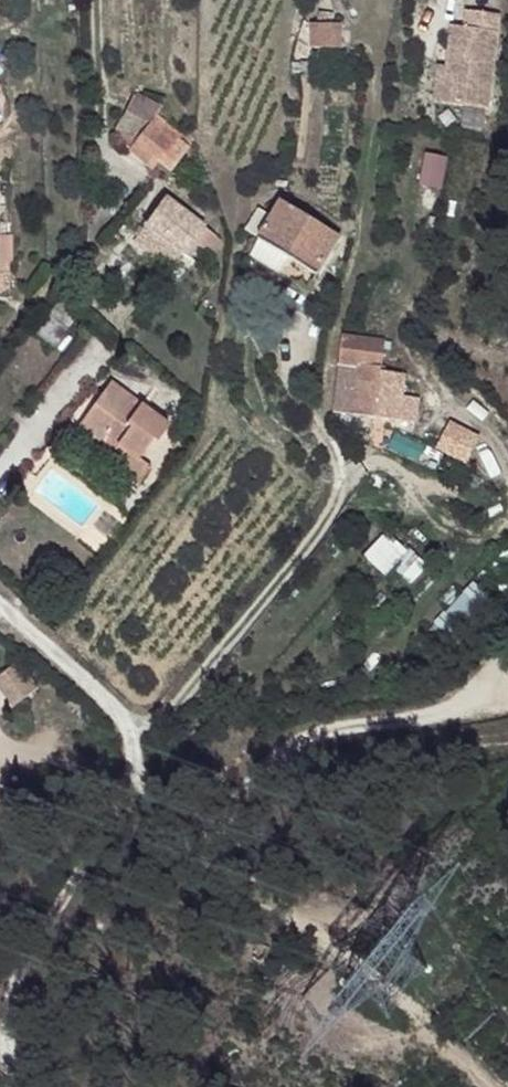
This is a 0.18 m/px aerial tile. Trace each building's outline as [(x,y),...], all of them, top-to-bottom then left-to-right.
[(463,37),(450,37),(445,77),(441,113),(486,118),(498,25),(465,21),(463,37)] [(339,58),(339,35),(309,35),(309,59),(339,58)] [(432,112),(441,113),(445,77),(437,76),(432,112)] [(149,122),(125,114),(118,134),(136,140),(127,156),(150,172),(159,161),(166,165),(174,154),(167,148),(173,139),(158,127),(161,122),(154,117),(149,122)] [(443,189),(446,156),(421,153),(418,186),(443,189)] [(213,235),(163,202),(145,229),(184,256),(190,246),(201,253),(213,235)] [(336,238),(279,202),(254,243),(312,278),(336,238)] [(72,320),(57,306),(32,338),(48,352),(72,320)] [(381,344),(338,338),(333,365),(326,428),(348,431),(368,434),(372,415),(375,388),(381,344)] [(141,420),(84,373),(50,413),(72,431),(78,425),(90,434),(88,439),(105,452),(108,450),(121,433),(125,438),(141,420)] [(392,391),(375,388),(372,415),(368,434),(385,436),(392,391)] [(444,420),(433,450),(465,462),(476,433),(444,420)] [(105,452),(88,439),(77,453),(107,478),(121,462),(108,450),(105,452)] [(383,530),(360,560),(403,594),(427,565),(383,530)] [(473,586),(434,623),(450,640),(490,604),(473,586)] [(0,662),(0,706),(22,686),(0,662)] [(265,939),(253,933),(246,948),(252,955),(259,954),(265,939)]
